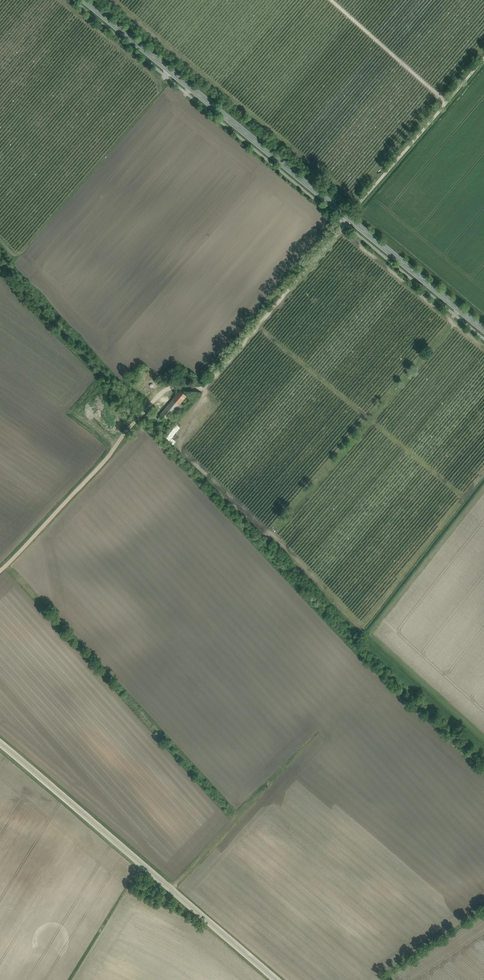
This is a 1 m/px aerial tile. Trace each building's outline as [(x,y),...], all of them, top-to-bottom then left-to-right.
[(181,389),(157,415),(165,421),(188,395),(181,389)]
